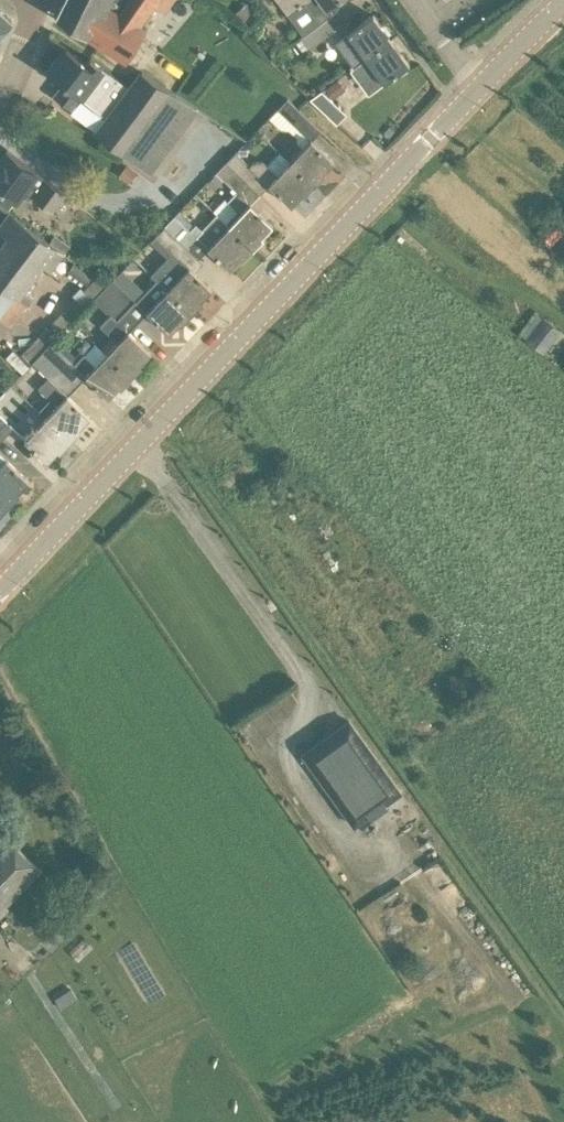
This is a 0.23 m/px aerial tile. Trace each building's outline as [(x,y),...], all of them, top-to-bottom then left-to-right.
[(127,0),(64,0),(55,17),(110,52),(127,63),(174,0),(128,0),(128,1),(127,0)] [(303,36),(327,18),(333,14),(328,7),(337,0),(276,0),(303,36)] [(247,2),(236,12),(245,22),(256,12),(247,2)] [(11,20),(0,10),(0,33),(11,20)] [(391,40),(391,39),(373,15),(335,43),(353,68),(391,40)] [(327,18),(303,36),(301,38),(309,49),(336,29),(327,18)] [(350,70),(368,95),(409,65),(391,40),(353,68),(350,70)] [(153,127),(168,107),(176,95),(141,72),(129,89),(90,59),(86,63),(66,48),(58,58),(55,59),(49,66),(50,70),(48,72),(63,85),(54,95),(73,109),(80,99),(105,117),(93,132),(142,168),(165,136),(153,127)] [(346,89),(338,79),(326,87),(334,98),(346,89)] [(346,114),(331,99),(322,90),(310,99),(337,124),(346,114)] [(298,143),(303,147),(289,161),(312,183),(334,161),(312,140),(321,131),(287,99),(278,109),(270,118),(281,128),(290,129),(297,136),(298,143)] [(24,190),(52,211),(65,194),(7,150),(0,158),(0,188),(16,200),(24,190)] [(226,162),(260,194),(269,185),(291,206),(312,183),(289,161),(280,152),(267,165),(263,160),(253,162),(250,165),(236,152),(226,162)] [(215,213),(216,213),(251,247),(273,225),(251,204),(260,194),(226,162),(217,171),(237,191),(215,213)] [(137,172),(127,164),(118,176),(129,183),(137,172)] [(216,173),(207,182),(215,189),(223,180),(216,173)] [(174,216),(169,222),(165,226),(188,248),(197,238),(230,270),(251,247),(216,213),(202,228),(195,223),(190,229),(174,216)] [(64,255),(48,242),(10,214),(0,227),(0,233),(8,239),(0,250),(0,317),(15,297),(26,305),(28,306),(34,297),(24,289),(41,266),(50,273),(64,255)] [(556,235),(558,233),(548,224),(539,234),(549,243),(550,244),(549,245),(563,259),(563,246),(558,241),(560,238),(556,235)] [(151,274),(156,279),(190,311),(212,289),(191,269),(200,259),(188,248),(165,226),(150,241),(167,257),(151,274)] [(48,242),(64,255),(71,246),(54,234),(48,242)] [(64,273),(83,285),(90,275),(71,262),(64,273)] [(138,322),(147,312),(169,334),(190,311),(156,279),(146,290),(123,268),(118,274),(107,285),(103,289),(138,322)] [(20,375),(32,363),(42,353),(52,342),(93,299),(103,289),(107,285),(96,276),(83,289),(80,287),(72,295),(75,298),(19,355),(16,351),(5,362),(20,375)] [(130,375),(151,353),(129,331),(138,322),(103,289),(93,299),(109,315),(100,326),(117,342),(107,353),(130,375)] [(541,351),(558,330),(544,319),(527,340),(541,351)] [(76,385),(85,376),(108,398),(130,375),(107,353),(95,366),(83,355),(74,363),(52,342),(42,353),(76,385)] [(90,417),(67,395),(76,385),(42,353),(32,363),(48,377),(38,389),(49,399),(38,410),(69,439),(90,417)] [(45,418),(24,440),(47,462),(69,439),(38,410),(38,411),(45,418)] [(0,415),(0,435),(4,438),(13,428),(5,419),(0,415)] [(6,459),(0,465),(0,496),(8,503),(29,481),(6,459)] [(244,462),(222,479),(228,486),(249,469),(244,462)] [(303,755),(355,826),(401,793),(349,721),(303,755)] [(39,868),(9,840),(0,849),(0,909),(39,868)]
